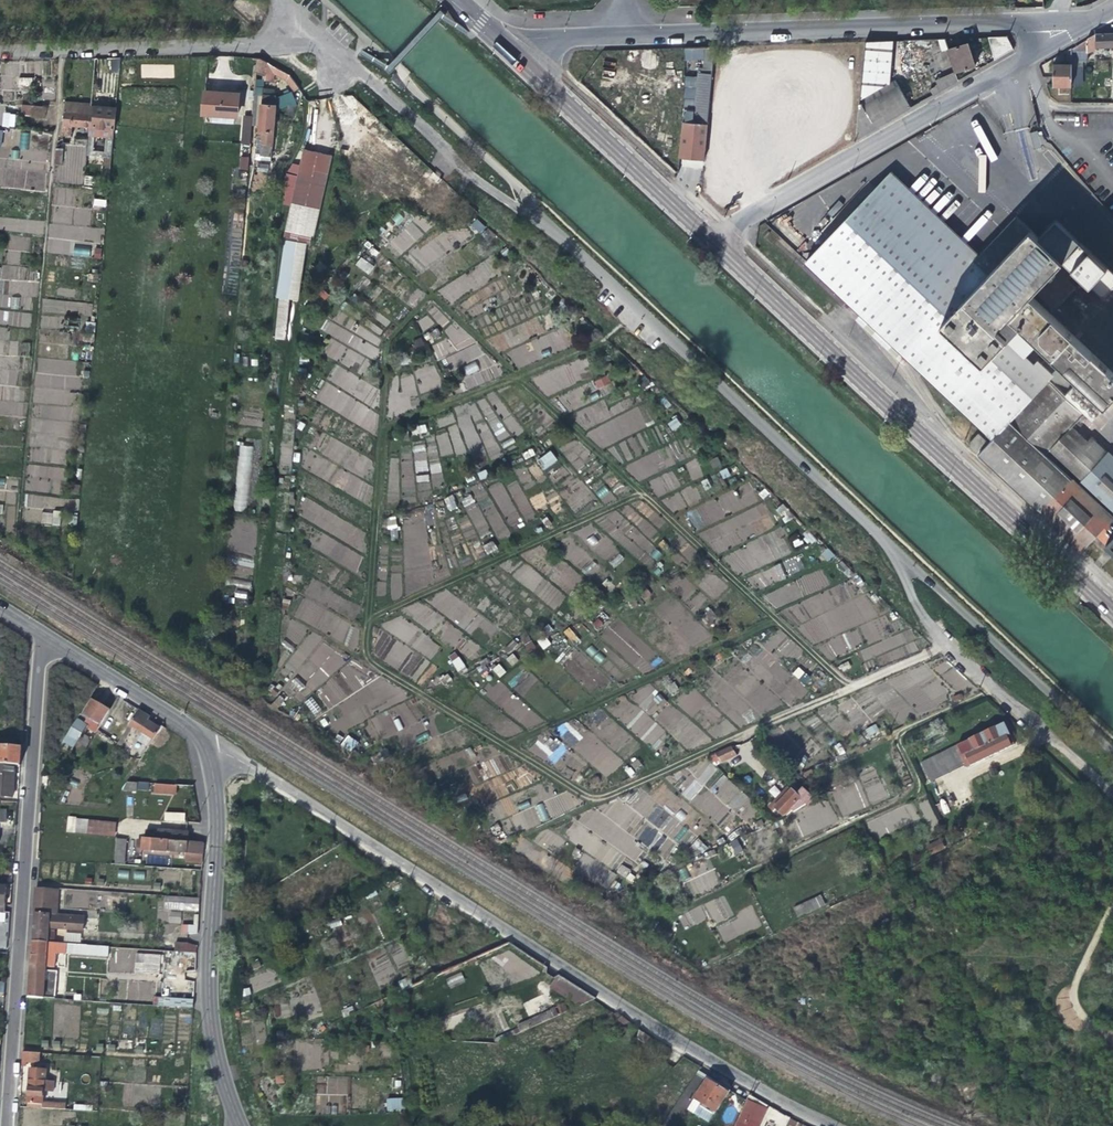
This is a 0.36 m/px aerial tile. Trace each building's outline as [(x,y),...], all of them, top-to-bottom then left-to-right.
[(1112,46),(1112,33),(1111,33),(1094,33),(1071,47),(1070,55),(1070,62),(1079,62),(1080,55),(1087,51),(1094,50),(1094,47),(1112,46)] [(987,37),(993,59),(1012,49),(1005,36),(987,37)] [(865,41),(858,100),(882,86),(886,57),(888,40),(865,41)] [(946,48),(948,54),(953,71),(973,64),(968,49),(966,42),(946,48)] [(692,119),(691,122),(706,123),(714,46),(705,46),(703,73),(696,73),(692,119)] [(110,72),(121,70),(118,58),(108,60),(110,72)] [(293,92),(298,89),(289,76),(260,60),(257,60),(256,73),(265,74),(265,81),(274,82),(274,76),(284,81),(293,92)] [(1070,85),(1070,62),(1057,63),(1051,63),(1051,85),(1070,85)] [(955,74),(928,84),(932,94),(959,84),(955,74)] [(212,77),(206,76),(204,100),(203,113),(236,116),(238,95),(223,93),(216,92),(217,81),(211,80),(212,77)] [(31,88),(32,79),(19,77),(17,86),(31,88)] [(882,86),(858,100),(854,137),(888,118),(909,106),(902,93),(894,80),(882,86)] [(279,107),(295,106),(294,93),(278,94),(279,107)] [(341,97),(372,126),(416,166),(430,179),(435,173),(351,96),(341,97)] [(274,105),(274,98),(262,97),(259,132),(261,132),(260,155),(270,156),(274,105)] [(88,127),(90,106),(90,105),(65,102),(63,114),(62,125),(88,127)] [(20,116),(45,118),(46,107),(21,104),(20,116)] [(114,129),(115,109),(100,107),(90,106),(88,127),(87,135),(99,136),(100,128),(114,129)] [(14,127),(16,113),(3,112),(2,126),(14,127)] [(251,145),(251,116),(241,116),(241,144),(251,145)] [(702,158),(706,123),(691,122),(681,121),(677,155),(690,157),(702,158)] [(372,126),(366,133),(411,172),(416,166),(372,126)] [(28,150),(29,133),(20,132),(20,150),(28,150)] [(359,140),(351,150),(369,167),(404,197),(420,180),(411,172),(366,133),(359,140)] [(111,170),(111,140),(104,140),(104,153),(103,170),(111,170)] [(277,294),(280,295),(290,297),(297,298),(306,242),(308,242),(311,233),(313,234),(332,152),(320,150),(303,146),(282,237),(286,238),(277,294)] [(54,164),(62,164),(63,148),(54,148),(54,164)] [(248,170),(249,157),(240,156),(238,169),(248,170)] [(257,171),(268,173),(269,164),(258,163),(257,171)] [(438,182),(441,178),(435,173),(430,179),(419,190),(425,195),(421,199),(436,214),(444,205),(453,195),(438,182)] [(973,261),(884,177),(804,261),(992,438),(1048,379),(1080,345),(1048,315),(1029,297),(1031,293),(1033,291),(1038,285),(1059,305),(1076,288),(1067,280),(1075,272),(1062,261),(1038,237),(1037,237),(1015,216),(973,261)] [(92,206),(106,207),(106,199),(93,198),(92,206)] [(397,225),(404,219),(398,212),(391,218),(397,225)] [(479,234),(485,227),(475,218),(469,226),(479,234)] [(1054,220),(1038,237),(1062,261),(1079,243),(1054,220)] [(388,243),(400,256),(424,234),(411,221),(388,243)] [(89,256),(90,247),(74,247),(74,256),(89,256)] [(368,275),(375,267),(361,256),(355,264),(368,275)] [(319,277),(327,269),(318,259),(309,266),(319,277)] [(1054,311),(1059,305),(1038,285),(1033,291),(1054,311)] [(286,337),(290,297),(280,295),(276,336),(286,337)] [(19,309),(20,297),(10,297),(9,308),(19,309)] [(31,326),(31,312),(0,311),(0,325),(31,326)] [(320,330),(374,360),(380,349),(350,332),(356,321),(338,311),(332,322),(327,319),(320,330)] [(537,357),(552,354),(551,351),(566,347),(562,330),(532,338),(537,357)] [(362,375),(371,361),(331,338),(323,353),(362,375)] [(423,338),(413,339),(415,353),(424,352),(423,338)] [(1048,379),(1084,412),(1112,380),(1112,376),(1080,345),(1048,379)] [(463,367),(467,375),(479,370),(475,361),(463,367)] [(347,385),(347,380),(352,381),(354,370),(333,367),(330,382),(347,385)] [(597,389),(611,383),(607,374),(593,381),(597,389)] [(401,395),(415,395),(415,375),(402,375),(401,395)] [(1084,412),(1048,379),(992,438),(976,454),(1077,549),(1094,532),(1106,542),(1112,534),(1112,460),(1095,443),(1096,441),(1091,436),(1090,438),(1074,422),(1084,412)] [(676,417),(668,423),(673,431),(681,425),(676,417)] [(413,435),(427,433),(426,425),(411,427),(413,435)] [(977,433),(974,436),(982,444),(985,440),(977,433)] [(412,446),(416,472),(428,470),(424,444),(412,446)] [(237,445),(235,511),(249,511),(251,446),(237,445)] [(550,450),(536,460),(544,470),(558,460),(550,450)] [(404,487),(413,487),(412,460),(402,461),(404,487)] [(417,482),(429,481),(428,474),(416,476),(417,482)] [(500,482),(490,488),(493,494),(504,489),(500,482)] [(605,486),(596,492),(604,504),(613,499),(605,486)] [(471,495),(460,500),(465,508),(475,503),(471,495)] [(454,496),(444,498),(447,511),(457,509),(454,496)] [(784,522),(791,519),(785,504),(777,507),(784,522)] [(688,512),(695,530),(705,525),(697,508),(688,512)] [(42,510),(41,523),(60,525),(61,512),(42,510)] [(397,517),(388,517),(388,539),(397,539),(397,517)] [(486,555),(498,551),(494,541),(483,545),(486,555)] [(773,581),(784,578),(781,564),(770,567),(773,581)] [(246,591),(234,593),(236,600),(247,598),(246,591)] [(1107,636),(1112,630),(1105,623),(1100,629),(1107,636)] [(830,640),(835,655),(850,650),(844,635),(830,640)] [(537,641),(543,650),(551,644),(545,636),(537,641)] [(524,644),(527,652),(535,649),(532,641),(524,644)] [(591,646),(586,650),(598,663),(603,658),(591,646)] [(458,672),(466,668),(456,651),(448,656),(458,672)] [(506,657),(510,666),(518,662),(514,653),(506,657)] [(500,663),(492,668),(498,677),(506,673),(500,663)] [(798,667),(792,674),(805,685),(811,678),(798,667)] [(443,685),(452,681),(448,673),(439,677),(443,685)] [(296,693),(305,687),(298,677),(290,683),(296,693)] [(486,693),(500,706),(512,693),(498,680),(486,693)] [(274,693),(278,688),(272,685),(269,690),(274,693)] [(312,697),(304,702),(313,716),(321,711),(312,697)] [(99,727),(108,712),(98,706),(90,701),(80,716),(87,720),(85,724),(90,726),(92,723),(99,727)] [(146,723),(148,719),(136,712),(128,726),(151,740),(158,730),(151,725),(146,723)] [(399,718),(391,721),(387,712),(372,717),(379,737),(402,728),(399,718)] [(86,725),(75,718),(67,731),(66,733),(76,740),(86,725)] [(931,757),(937,770),(939,777),(970,761),(971,764),(995,753),(1013,744),(1010,740),(1014,738),(1007,721),(1002,723),(931,757)] [(865,730),(870,738),(880,732),(875,724),(865,730)] [(531,753),(558,765),(567,744),(540,732),(531,753)] [(350,752),(358,743),(349,735),(340,744),(350,752)] [(798,769),(816,750),(804,739),(786,757),(798,769)] [(13,766),(19,766),(19,758),(20,748),(0,746),(0,765),(13,766)] [(734,756),(729,747),(713,754),(719,763),(734,756)] [(674,787),(720,828),(748,796),(703,755),(674,787)] [(13,766),(0,765),(0,796),(11,797),(12,783),(13,766)] [(937,778),(939,777),(937,770),(926,775),(929,781),(937,778)] [(921,784),(924,790),(925,794),(941,788),(937,778),(929,781),(921,784)] [(148,790),(149,783),(125,782),(125,791),(134,791),(134,790),(148,790)] [(173,793),(174,785),(154,784),(154,792),(173,793)] [(665,860),(690,831),(680,823),(687,815),(679,808),(683,802),(662,784),(651,797),(658,803),(645,819),(648,822),(635,837),(648,849),(663,833),(667,837),(655,851),(665,860)] [(780,816),(782,814),(784,816),(790,811),(791,812),(810,799),(800,789),(794,795),(786,787),(780,793),(773,800),(774,801),(769,807),(772,810),(773,809),(780,816)] [(926,800),(918,804),(930,827),(938,823),(926,800)] [(542,803),(534,806),(540,822),(549,819),(542,803)] [(115,838),(115,824),(77,820),(76,834),(115,838)] [(144,829),(143,838),(154,839),(155,830),(144,829)] [(173,831),(155,830),(154,839),(185,842),(186,832),(173,831)] [(202,843),(185,842),(154,839),(143,838),(142,838),(142,840),(142,848),(142,849),(168,851),(168,854),(174,855),(182,855),(182,853),(185,853),(184,860),(201,861),(202,843)] [(691,847),(704,853),(708,844),(695,838),(691,847)] [(728,843),(736,855),(743,850),(736,838),(728,843)] [(926,845),(930,855),(945,848),(940,838),(926,845)] [(124,864),(125,839),(116,839),(114,863),(124,864)] [(37,873),(36,887),(52,888),(57,888),(61,889),(61,884),(60,883),(60,873),(82,874),(83,862),(38,859),(37,873)] [(133,871),(133,879),(143,880),(144,872),(133,871)] [(49,915),(52,888),(36,887),(36,889),(34,889),(33,899),(32,911),(34,911),(34,914),(49,915)] [(164,895),(163,909),(198,910),(199,896),(164,895)] [(822,896),(794,905),(797,915),(825,906),(822,896)] [(691,919),(701,917),(700,909),(690,910),(691,919)] [(168,911),(168,922),(180,923),(181,911),(168,911)] [(82,918),(54,916),(49,915),(34,914),(33,929),(32,942),(51,943),(52,928),(81,930),(82,918)] [(197,924),(180,923),(180,933),(196,933),(197,924)] [(81,942),(81,932),(64,932),(64,941),(81,942)] [(50,952),(106,957),(107,948),(51,943),(32,942),(29,970),(27,998),(42,999),(42,993),(44,965),(48,965),(50,952)] [(183,943),(180,953),(195,954),(195,946),(183,943)] [(160,950),(109,950),(109,973),(160,973),(160,950)] [(450,988),(465,981),(461,972),(446,979),(450,988)] [(548,988),(583,1008),(591,994),(557,973),(548,988)] [(80,995),(50,993),(49,999),(56,1000),(80,1001),(80,995)] [(191,1009),(192,1002),(164,999),(164,1007),(191,1009)] [(521,1031),(567,1009),(564,1002),(518,1024),(521,1031)] [(162,1033),(190,1035),(191,1009),(164,1007),(162,1033)] [(626,1021),(620,1017),(611,1023),(616,1028),(626,1021)] [(643,1044),(648,1037),(638,1031),(636,1039),(643,1044)] [(550,1065),(557,1059),(551,1050),(543,1055),(550,1065)] [(38,1054),(29,1053),(28,1062),(37,1062),(38,1054)] [(40,1109),(63,1111),(63,1105),(40,1104),(41,1092),(51,1092),(52,1083),(42,1082),(43,1070),(28,1070),(27,1088),(26,1105),(40,1106),(40,1109)] [(684,1110),(691,1099),(714,1112),(726,1089),(719,1086),(695,1071),(662,1125),(675,1125),(684,1110)] [(328,1079),(329,1094),(349,1093),(348,1078),(328,1079)] [(402,1097),(386,1098),(387,1110),(402,1109),(402,1097)] [(707,1124),(714,1112),(691,1099),(684,1110),(707,1124)] [(759,1121),(764,1110),(746,1101),(735,1125),(757,1125),(759,1121)] [(93,1115),(75,1113),(74,1124),(79,1124),(79,1125),(92,1125),(93,1115)] [(558,1125),(566,1125),(564,1118),(557,1118),(558,1125)] [(800,1124),(787,1118),(784,1123),(790,1125),(799,1125),(800,1124)]
